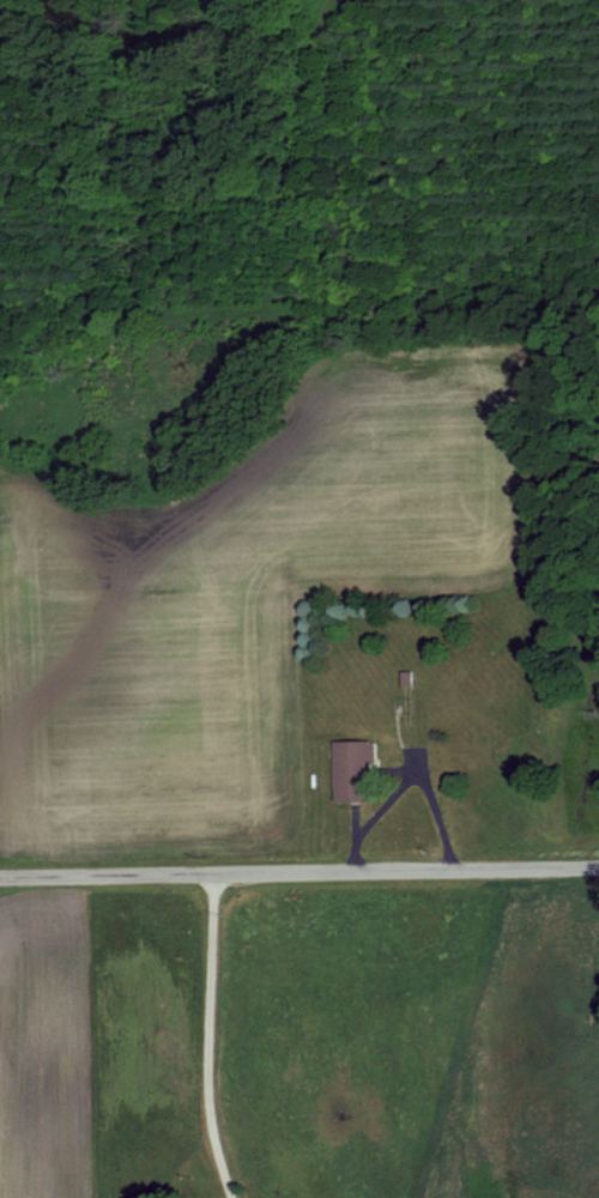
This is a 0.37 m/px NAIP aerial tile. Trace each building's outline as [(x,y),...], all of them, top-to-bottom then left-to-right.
[(373,801),(373,741),(335,741),(335,801),(373,801)]
